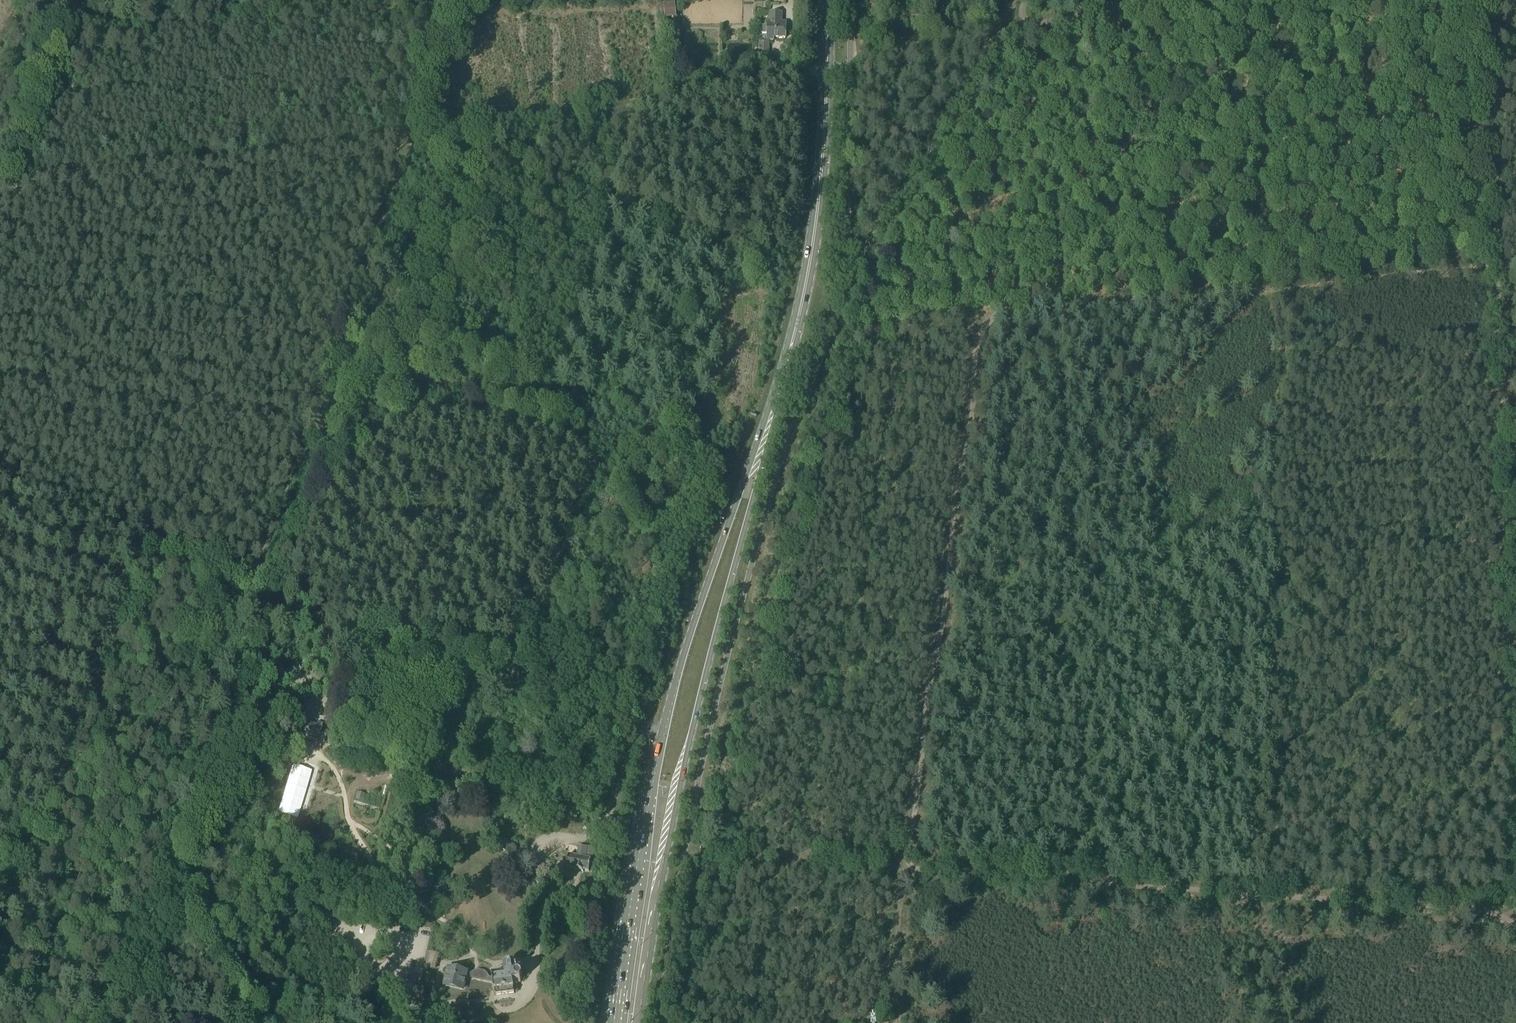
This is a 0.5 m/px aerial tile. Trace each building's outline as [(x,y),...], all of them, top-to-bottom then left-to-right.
[(665,18),(676,17),(675,4),(664,4),(665,18)] [(782,14),(769,13),(768,25),(767,25),(767,26),(762,26),(762,34),(767,34),(767,40),(773,41),(773,38),(785,38),(786,22),(781,22),(782,14)] [(768,42),(760,42),(759,58),(767,58),(768,42)] [(297,819),(312,771),(293,765),(278,813),(297,819)] [(593,850),(578,847),(576,857),(568,856),(566,868),(589,872),(591,860),(593,850)] [(515,964),(503,966),(505,976),(492,978),(493,984),(494,995),(514,992),(512,983),(522,981),(520,970),(516,970),(515,964)] [(463,989),(466,978),(467,973),(448,968),(444,985),(463,989)] [(471,974),(467,973),(466,978),(493,984),(492,978),(489,977),(488,977),(488,976),(487,974),(486,974),(485,972),(484,972),(483,972),(482,971),(481,971),(480,971),(479,971),(478,971),(477,971),(476,971),(474,972),(473,973),(472,973),(471,974)]
